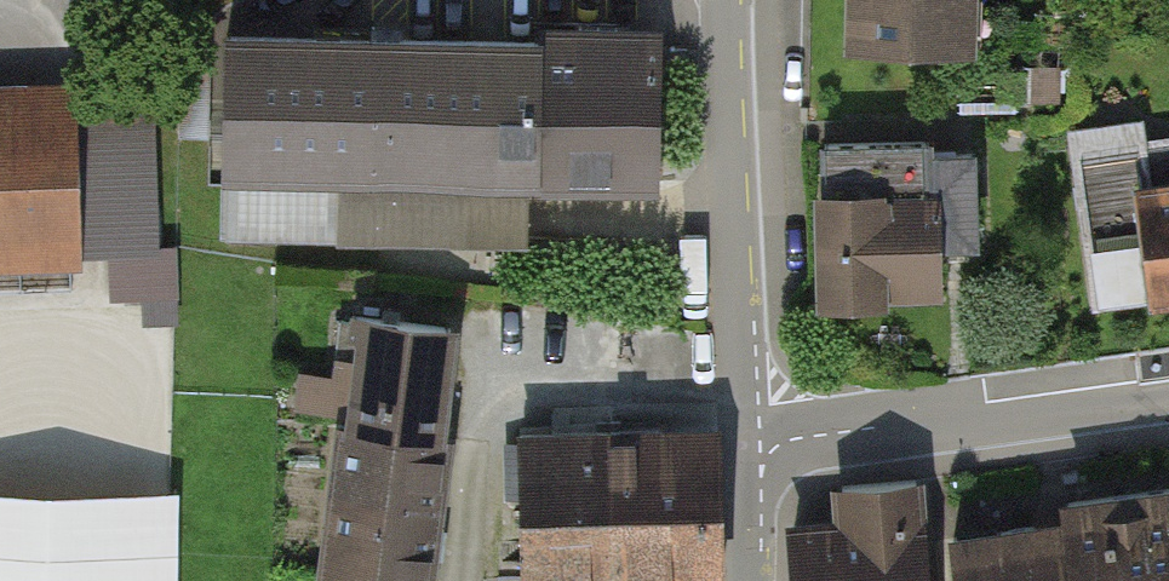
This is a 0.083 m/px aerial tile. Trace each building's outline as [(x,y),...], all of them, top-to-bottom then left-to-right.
[(973,0),(842,0),(841,49),(972,52),(973,0)] [(660,45),(228,36),(224,235),(454,239),(455,174),(657,178),(658,113),(660,45)] [(0,118),(0,228),(75,227),(73,116),(0,118)] [(825,147),(827,289),(936,288),(935,241),(947,241),(960,241),(959,145),(825,147)] [(1100,302),(1168,292),(1168,153),(1081,165),(1100,302)] [(442,479),(457,338),(344,326),(329,468),(442,479)] [(615,438),(620,580),(721,580),(715,435),(615,438)] [(515,442),(520,580),(620,580),(615,438),(515,442)] [(442,479),(329,468),(317,580),(431,580),(442,479)] [(916,480),(843,486),(847,525),(828,526),(795,529),(797,580),(928,580),(924,519),(919,520),(916,480)] [(956,552),(960,580),(1168,580),(1168,489),(1069,502),(1073,537),(1056,539),(956,552)]
